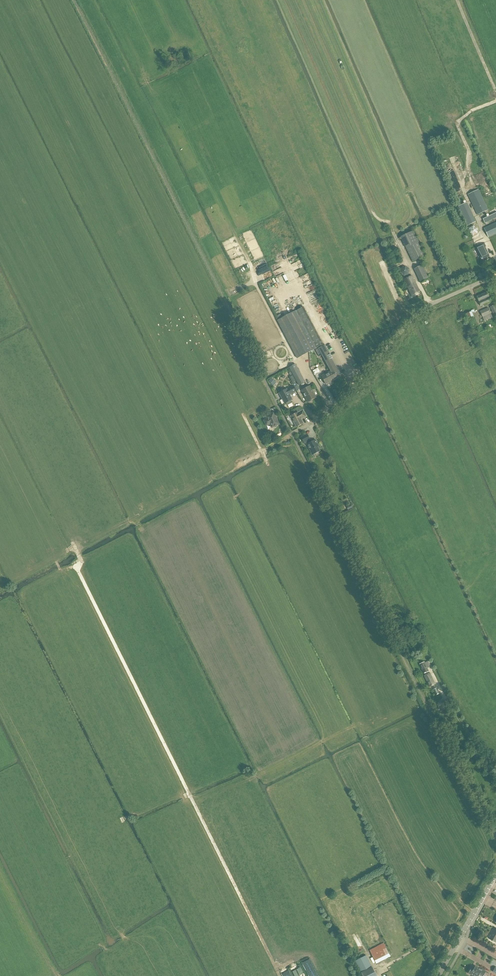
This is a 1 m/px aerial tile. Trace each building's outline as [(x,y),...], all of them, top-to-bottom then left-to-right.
[(484,167),(484,166),(483,165),(483,163),(482,162),(481,161),(480,160),(479,160),(478,159),(476,159),(475,160),(474,160),(473,161),(472,162),(471,163),(470,164),(470,165),(470,167),(470,168),(470,169),(471,170),(472,171),(473,172),(474,173),(475,173),(477,173),(478,173),(480,173),(481,172),(482,171),(483,170),(483,169),(484,167)] [(488,210),(478,190),(468,194),(477,215),(488,210)] [(485,223),(495,218),(495,213),(483,219),(485,223)] [(488,237),(495,234),(495,223),(484,228),(488,237)] [(406,248),(413,261),(425,255),(413,231),(401,237),(406,248)] [(477,246),(478,246),(475,248),(479,257),(478,257),(480,262),(485,259),(490,256),(485,247),(486,246),(484,242),(477,246)] [(429,279),(422,265),(414,269),(421,283),(429,279)] [(404,280),(412,296),(420,292),(412,276),(404,280)] [(491,302),(486,292),(477,296),(481,306),(491,302)] [(303,307),(282,318),(278,320),(277,321),(297,358),(323,345),(303,307)] [(480,312),(484,321),(492,317),(488,308),(480,312)] [(331,359),(332,358),(325,345),(316,350),(319,357),(322,355),(327,365),(333,362),(331,359)] [(293,374),(299,385),(305,382),(295,364),(289,368),(291,372),(293,374)] [(331,370),(331,371),(321,376),(326,384),(341,376),(340,376),(341,375),(339,370),(337,371),(336,368),(331,370)] [(285,403),(286,403),(288,405),(292,403),(291,400),(292,400),(289,394),(291,393),(291,394),(295,392),(293,386),(287,390),(286,389),(279,393),(285,403)] [(302,390),(308,402),(316,398),(310,386),(302,390)] [(301,420),(307,417),(302,409),(300,408),(296,410),(298,413),(291,416),(296,427),(303,424),(301,420)] [(272,428),(279,424),(273,413),(266,417),(268,419),(264,421),(266,426),(270,424),(272,428)] [(307,444),(310,450),(312,455),(320,451),(318,447),(319,446),(316,440),(311,443),(309,440),(310,440),(307,434),(301,437),(304,443),(307,441),(308,444),(307,444)] [(424,676),(430,687),(435,684),(430,673),(429,673),(429,672),(429,671),(427,668),(431,667),(428,661),(425,663),(424,662),(419,664),(425,675),(424,676)] [(364,952),(353,958),(363,975),(376,975),(364,952)] [(486,972),(482,970),(476,967),(475,966),(475,967),(474,969),(471,968),(468,973),(473,975),(483,975),(484,975),(486,972)]
